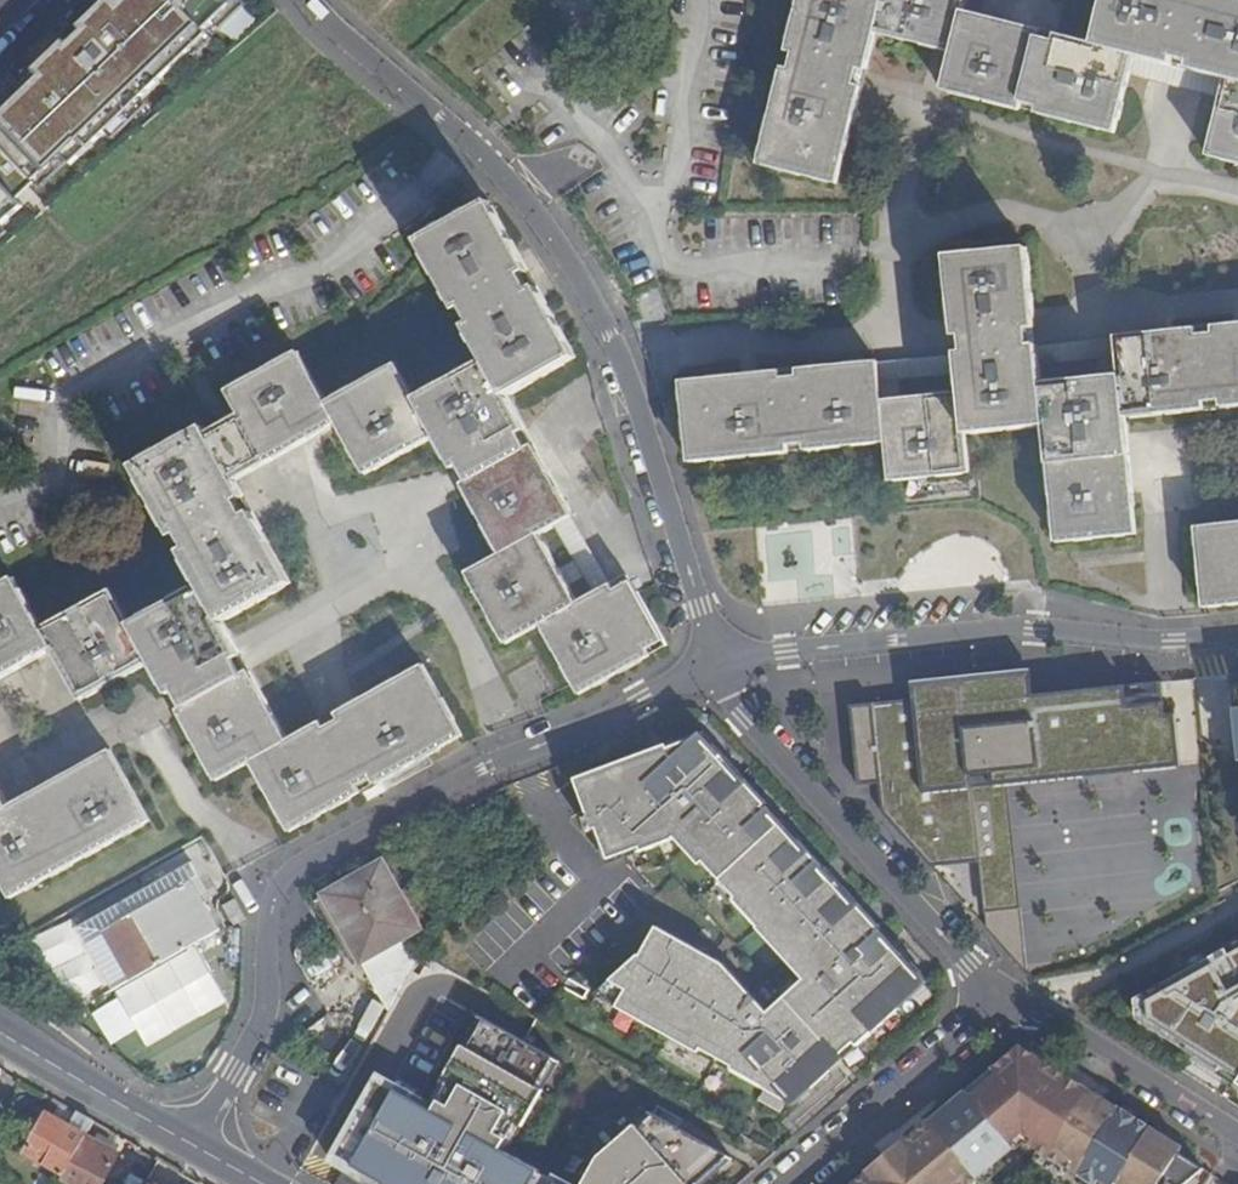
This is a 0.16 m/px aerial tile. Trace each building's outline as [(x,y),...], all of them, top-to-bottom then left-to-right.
[(238,11),(227,0),(114,0),(0,109),(0,237),(238,11)] [(1095,45),(1076,41),(1056,36),(1054,42),(1039,38),(1041,32),(1003,22),(962,12),(965,0),(801,0),(788,52),(795,53),(791,70),(784,68),(760,164),(837,184),(842,166),(852,126),(861,91),(861,87),(855,85),(859,70),(865,71),(866,70),(870,51),(875,32),(934,47),(953,52),(943,89),(1019,108),(1021,101),(1039,105),(1038,112),(1116,131),(1130,73),(1135,55),(1145,58),(1220,77),(1228,78),(1224,96),(1209,156),(1237,163),(1237,0),(1107,0),(1095,45)] [(870,51),(866,70),(943,89),(953,52),(934,47),(930,66),(870,51)] [(1224,96),(1228,78),(1220,77),(1145,58),(1135,55),(1130,73),(1224,96)] [(631,583),(616,591),(613,585),(577,605),(558,569),(538,535),(555,525),(573,516),(534,446),(528,450),(519,434),(525,431),(506,396),(576,357),(546,305),(536,287),(530,290),(522,276),(528,272),(519,256),(518,254),(489,202),(420,241),(459,311),(465,308),(473,322),(467,326),(468,327),(486,361),(468,371),(417,400),(406,382),(397,366),(327,404),(326,401),(299,353),(229,392),(242,415),(208,434),(205,428),(135,467),(174,537),(180,533),(188,547),(182,551),(183,552),(190,566),(201,586),(183,596),(132,625),(122,607),(113,591),(43,630),(41,627),(14,579),(0,587),(0,678),(53,648),(82,699),(151,661),(170,695),(177,691),(186,707),(179,711),(218,780),(252,761),(254,764),(262,778),(291,831),(361,792),(358,786),(372,778),(375,784),(463,735),(434,684),(424,666),(371,695),(337,714),(340,721),(326,728),(323,722),(288,741),(248,671),(242,674),(234,659),(240,656),(221,622),(291,583),(260,527),(252,512),(245,516),(237,501),(243,498),(234,481),(338,423),(366,474),(436,435),(455,469),(461,466),(470,481),(464,485),(503,555),(469,574),(508,643),(542,625),(575,684),(580,694),(651,655),(647,649),(664,640),(631,583)] [(682,382),(690,462),(790,451),(789,444),(805,443),(806,450),(885,442),(889,480),(970,472),(966,433),(1045,425),(1057,542),(1138,534),(1126,416),(1148,414),(1206,409),(1205,402),(1220,400),(1221,407),(1237,406),(1237,324),(1213,327),(1213,333),(1197,335),(1197,328),(1139,334),(1115,336),(1119,375),(1102,377),(1040,383),(1039,367),(1037,345),(1030,346),(1028,330),(1035,329),(1035,324),(1027,248),(948,256),(955,332),(956,337),(963,336),(964,353),(957,353),(960,374),(961,393),(901,399),(883,400),(879,363),(798,371),(798,378),(782,379),(782,372),(682,382)] [(468,327),(397,366),(406,382),(458,354),(468,371),(486,361),(468,327)] [(1115,336),(1037,345),(1039,367),(1100,361),(1102,377),(1119,375),(1115,336)] [(957,353),(879,363),(883,400),(901,399),(899,380),(960,374),(957,353)] [(573,516),(555,525),(574,560),(558,569),(577,605),(613,585),(573,516)] [(854,523),(763,525),(765,597),(856,594),(854,523)] [(1197,528),(1205,607),(1237,604),(1237,523),(1197,528)] [(183,552),(113,591),(122,607),(174,579),(183,596),(201,586),(190,566),(183,552)] [(914,699),(963,694),(964,702),(1029,695),(1026,669),(912,682),(914,699)] [(914,699),(850,706),(859,787),(880,784),(883,814),(930,866),(981,861),(974,787),(1008,784),(1182,766),(1176,714),(1166,715),(1162,681),(1029,695),(964,702),(963,694),(914,699)] [(701,732),(576,779),(582,795),(590,817),(584,819),(590,833),(595,831),(606,861),(639,849),(640,853),(677,840),(801,975),(763,1009),(719,960),(652,933),(640,962),(638,962),(595,995),(792,1105),(830,1070),(827,1067),(854,1042),(857,1046),(898,1009),(894,1005),(923,979),(924,978),(910,961),(902,968),(892,957),(871,934),(878,927),(803,844),(799,847),(767,812),(771,809),(701,732)] [(12,898),(151,821),(111,751),(75,771),(8,808),(0,794),(0,877),(12,898)] [(1008,784),(974,787),(981,861),(987,914),(1021,911),(1008,784)] [(803,844),(771,809),(767,812),(799,847),(803,844)] [(639,849),(606,861),(608,865),(640,853),(639,849)] [(212,898),(193,863),(84,925),(114,977),(107,981),(113,992),(221,930),(204,902),(212,898)] [(388,866),(330,899),(368,965),(414,939),(426,932),(388,866)] [(236,899),(224,906),(235,927),(248,920),(236,899)] [(1021,911),(987,914),(989,931),(1028,975),(1021,911)] [(899,950),(878,927),(871,934),(892,957),(899,950)] [(423,956),(414,939),(368,965),(392,1011),(423,956)] [(1228,948),(1231,954),(1237,950),(1237,940),(1227,946),(1228,948)] [(1137,998),(1140,1019),(1188,1050),(1222,1070),(1225,1065),(1237,1073),(1237,950),(1231,954),(1228,948),(1226,948),(1185,971),(1137,998)] [(894,1005),(898,1009),(928,982),(924,978),(923,979),(894,1005)] [(333,1163),(347,1171),(371,1183),(566,1183),(505,1150),(556,1059),(525,1042),(438,993),(389,1086),(379,1080),(333,1163)] [(857,1046),(854,1042),(827,1067),(830,1070),(857,1046)] [(1002,1161),(998,1156),(1022,1136),(1032,1142),(1028,1147),(1086,1183),(1192,1183),(1207,1173),(1181,1157),(1185,1151),(1121,1110),(1120,1111),(1104,1101),(1101,1106),(1089,1098),(1092,1093),(1023,1050),(930,1121),(930,1120),(905,1141),(904,1140),(866,1172),(867,1173),(854,1183),(975,1183),(1002,1161)] [(1220,1073),(1237,1084),(1237,1073),(1225,1065),(1222,1070),(1220,1073)] [(1104,1101),(1092,1093),(1089,1098),(1101,1106),(1104,1101)] [(734,1158),(648,1110),(597,1154),(580,1183),(705,1183),(734,1158)] [(65,1174),(95,1121),(78,1112),(69,1127),(47,1114),(42,1124),(34,1119),(23,1140),(31,1144),(26,1152),(65,1174)] [(120,1154),(118,1153),(104,1146),(107,1140),(105,1139),(110,1130),(95,1121),(65,1174),(63,1179),(68,1182),(73,1183),(82,1183),(83,1183),(85,1183),(104,1183),(120,1154)] [(118,1153),(121,1147),(107,1140),(104,1146),(118,1153)] [(347,1171),(339,1183),(371,1183),(347,1171)] [(147,1182),(132,1174),(127,1183),(146,1183),(147,1182)]
